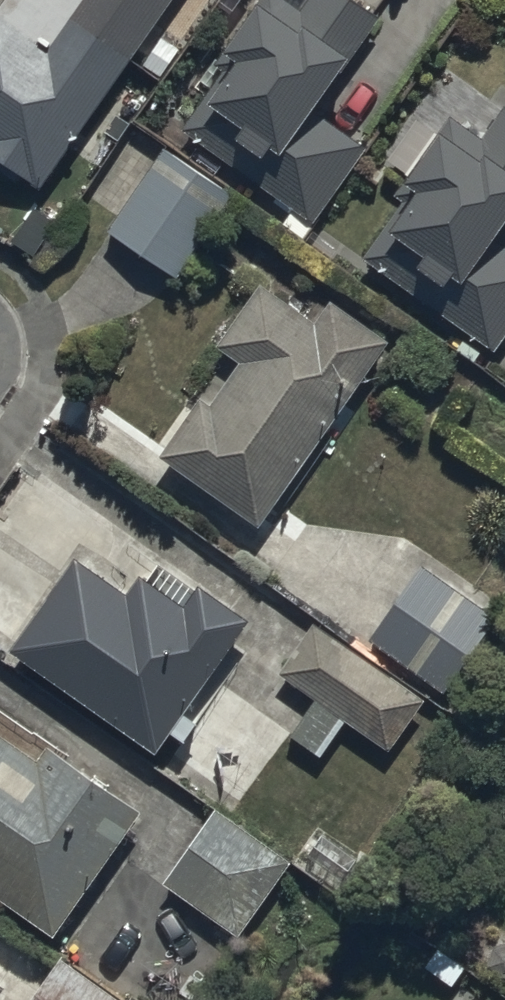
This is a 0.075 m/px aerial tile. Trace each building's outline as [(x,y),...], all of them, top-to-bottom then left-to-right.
[(42,201),(181,0),(9,0),(0,13),(0,172),(42,201)] [(183,115),(315,209),(369,134),(309,92),(358,24),(339,10),(346,0),(265,0),(183,115)] [(366,244),(497,339),(504,328),(504,230),(495,222),(504,208),(504,88),(480,122),(449,100),(413,150),(419,154),(394,188),(403,194),(366,244)] [(164,136),(112,217),(179,261),(232,180),(164,136)] [(392,322),(334,282),(320,303),(263,265),(221,327),(244,342),(215,385),(205,378),(163,441),(265,510),(392,322)] [(78,542),(15,634),(163,735),(167,729),(179,738),(200,706),(187,698),(253,602),(167,543),(152,565),(145,560),(133,579),(78,542)] [(497,604),(420,552),(368,628),(446,680),(497,604)] [(424,685),(316,612),(280,665),(316,690),(291,726),(325,748),(351,709),(390,735),(424,685)] [(54,947),(141,817),(49,756),(39,771),(0,745),(0,910),(54,947)] [(220,796),(167,872),(235,920),(288,843),(220,796)] [(59,967),(37,999),(109,999),(59,967)]
